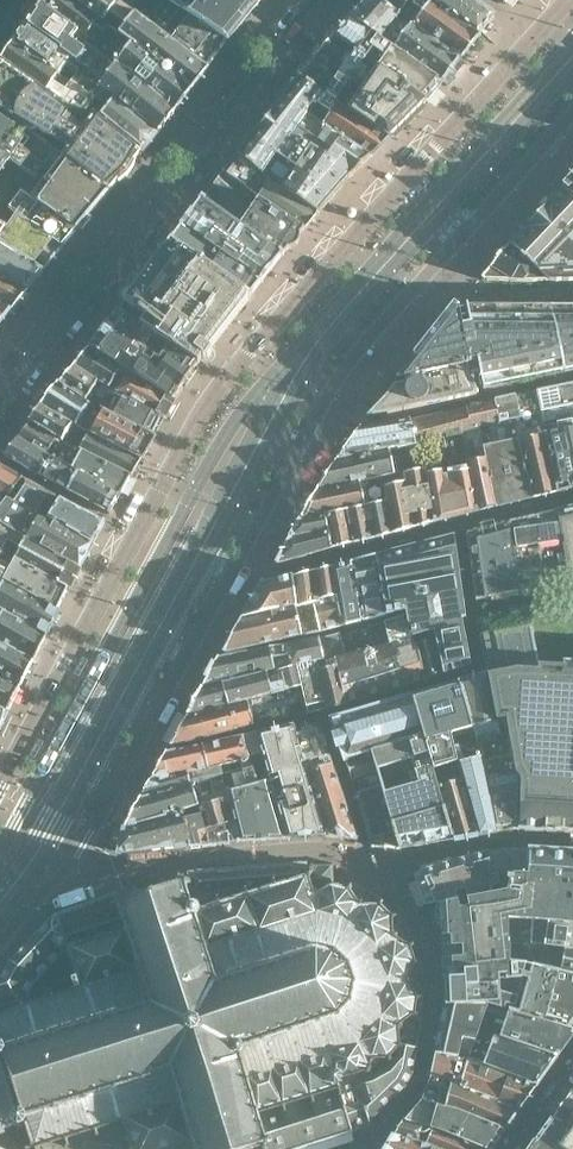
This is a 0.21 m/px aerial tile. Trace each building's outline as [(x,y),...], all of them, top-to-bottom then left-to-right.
[(103,20),(76,0),(43,0),(41,2),(116,57),(128,42),(119,36),(121,33),(114,28),(103,20)] [(127,9),(115,0),(76,0),(103,20),(111,10),(122,18),(114,28),(121,33),(134,14),(127,9)] [(127,9),(133,0),(115,0),(127,9)] [(164,0),(145,0),(144,1),(134,14),(207,68),(226,41),(227,41),(164,0)] [(227,41),(229,39),(229,38),(230,37),(229,36),(233,31),(234,32),(235,30),(234,30),(238,25),(239,26),(240,24),(241,24),(242,22),(253,8),(254,8),(255,6),(256,6),(258,4),(257,4),(260,0),(164,0),(227,41)] [(402,17),(417,0),(369,0),(352,19),(372,33),(442,82),(459,60),(402,17)] [(435,5),(428,0),(417,0),(402,17),(459,60),(477,36),(435,5)] [(479,7),(473,3),(469,0),(439,0),(435,5),(477,36),(489,21),(489,20),(488,15),(488,14),(479,7)] [(116,57),(41,2),(40,2),(25,25),(100,80),(112,63),(116,57)] [(134,14),(121,33),(119,36),(128,42),(116,57),(112,63),(176,110),(177,108),(181,102),(181,103),(183,100),(188,93),(197,82),(196,82),(204,72),(205,72),(207,68),(134,14)] [(357,54),(372,33),(352,19),(351,20),(335,38),(334,38),(357,54)] [(100,80),(25,25),(13,42),(52,71),(64,80),(87,97),(96,86),(100,80)] [(442,82),(372,33),(357,54),(363,58),(373,44),(381,49),(370,63),(425,101),(442,82)] [(342,74),(357,54),(334,38),(318,57),(342,74)] [(57,89),(46,80),(52,71),(13,42),(1,60),(84,120),(88,114),(83,110),(91,100),(87,97),(64,80),(57,89)] [(370,63),(363,58),(357,54),(342,74),(326,96),(388,138),(389,138),(425,101),(370,63)] [(326,96),(342,74),(318,57),(300,78),(320,92),(326,96)] [(88,114),(84,120),(1,60),(0,61),(0,113),(26,132),(38,140),(54,152),(109,191),(110,191),(113,188),(112,188),(115,184),(116,184),(127,170),(126,170),(139,155),(141,153),(88,114)] [(112,63),(100,80),(96,86),(158,132),(176,110),(112,63)] [(370,156),(306,112),(320,92),(300,78),(237,156),(260,173),(317,213),(351,175),(370,156)] [(158,132),(96,86),(87,97),(91,100),(83,110),(88,114),(141,153),(158,132)] [(388,138),(326,96),(320,92),(306,112),(370,156),(388,138)] [(26,132),(0,113),(0,166),(4,161),(33,181),(54,152),(38,140),(30,151),(18,142),(26,132)] [(54,152),(33,181),(24,193),(76,230),(76,231),(78,229),(76,228),(79,225),(81,226),(82,224),(81,223),(84,219),(86,220),(87,218),(86,217),(89,214),(90,215),(91,213),(94,210),(95,208),(94,207),(102,197),(104,198),(105,196),(104,196),(107,192),(108,193),(109,192),(109,191),(54,152)] [(248,191),(260,173),(237,156),(236,157),(234,160),(232,163),(231,163),(222,173),(248,191)] [(304,229),(248,191),(222,173),(213,186),(206,193),(206,194),(202,199),(201,200),(189,216),(184,224),(183,224),(171,242),(250,297),(283,255),(288,248),(287,247),(297,235),(298,236),(304,229)] [(317,213),(260,173),(248,191),(304,229),(317,213)] [(548,281),(572,281),(572,178),(563,189),(519,236),(519,235),(510,244),(510,245),(548,281)] [(72,234),(73,234),(74,232),(74,233),(76,230),(24,193),(11,211),(20,216),(10,229),(0,222),(0,240),(43,269),(64,245),(64,244),(65,243),(65,242),(72,234)] [(0,240),(0,274),(27,290),(29,287),(28,287),(31,283),(32,283),(34,281),(34,280),(41,271),(42,271),(43,270),(43,269),(0,240)] [(197,364),(250,297),(171,242),(159,257),(157,258),(158,259),(153,265),(151,266),(152,267),(147,273),(146,273),(145,275),(146,275),(141,281),(140,281),(139,283),(135,290),(134,289),(133,291),(128,298),(128,297),(127,299),(118,311),(197,364)] [(548,281),(510,245),(482,278),(484,280),(522,282),(548,281)] [(0,274),(0,304),(10,309),(11,309),(27,290),(0,274)] [(0,304),(0,321),(10,309),(0,304)] [(468,306),(468,305),(458,306),(458,305),(449,316),(449,317),(429,342),(434,341),(435,346),(428,347),(424,348),(416,358),(396,380),(399,379),(400,379),(401,384),(394,386),(386,396),(366,417),(476,395),(472,374),(479,373),(483,389),(572,370),(572,306),(468,306)] [(197,364),(118,311),(90,349),(173,399),(176,394),(175,394),(179,388),(180,389),(197,364)] [(173,399),(90,349),(89,350),(87,353),(86,352),(85,354),(86,354),(80,361),(79,361),(78,362),(79,363),(76,365),(75,366),(100,381),(163,417),(163,416),(173,399)] [(90,400),(100,381),(75,366),(74,367),(72,370),(70,371),(71,371),(65,379),(64,378),(60,383),(90,400)] [(163,417),(100,381),(90,400),(154,435),(155,432),(153,431),(159,419),(162,420),(163,417)] [(154,435),(90,400),(60,383),(49,398),(47,401),(46,401),(47,401),(44,405),(43,406),(72,422),(140,459),(141,457),(143,453),(144,452),(144,451),(149,443),(153,436),(154,435)] [(572,405),(567,384),(534,390),(539,412),(562,407),(572,405)] [(556,492),(538,413),(539,412),(534,390),(514,395),(519,417),(514,418),(532,498),(538,496),(538,495),(548,493),(548,494),(550,493),(550,492),(554,491),(554,492),(556,492)] [(519,417),(514,395),(494,399),(499,422),(514,418),(519,417)] [(499,422),(494,399),(471,404),(409,419),(415,442),(437,436),(448,434),(459,431),(477,427),(499,422)] [(572,405),(562,407),(539,412),(538,413),(556,492),(557,491),(564,489),(564,490),(572,487),(572,486),(567,460),(572,458),(572,406),(572,405)] [(51,457),(62,438),(72,422),(43,406),(34,417),(32,420),(31,420),(30,423),(27,426),(18,438),(51,457)] [(514,418),(499,422),(477,427),(496,507),(497,506),(531,497),(531,498),(532,498),(514,418)] [(459,431),(448,434),(437,436),(445,469),(421,475),(419,469),(399,474),(398,470),(388,472),(382,450),(415,442),(409,419),(361,428),(337,460),(336,461),(318,489),(319,489),(302,518),(301,519),(291,537),(276,562),(277,563),(353,543),(370,539),(392,534),(434,522),(455,516),(455,517),(458,516),(476,511),(477,512),(478,511),(459,431)] [(140,459),(72,422),(62,438),(130,475),(136,479),(139,474),(133,470),(136,466),(139,460),(140,459)] [(496,507),(477,427),(459,431),(478,511),(496,507)] [(40,477),(51,457),(18,438),(17,440),(12,447),(11,447),(10,448),(11,449),(8,452),(4,456),(40,477)] [(130,475),(62,438),(51,457),(120,494),(121,492),(123,488),(124,488),(130,475)] [(120,494),(51,457),(40,477),(50,482),(62,489),(109,514),(120,494)] [(23,478),(0,465),(0,501),(8,505),(23,478)] [(48,520),(44,517),(55,496),(52,494),(52,495),(47,492),(31,483),(30,483),(24,479),(23,478),(8,505),(0,520),(0,523),(79,569),(79,568),(92,544),(48,520)] [(104,523),(60,499),(48,520),(92,544),(93,543),(92,542),(95,538),(96,538),(95,537),(100,528),(101,529),(104,523)] [(557,510),(556,510),(554,510),(554,511),(533,516),(533,515),(531,516),(528,517),(520,519),(512,520),(511,520),(509,520),(523,590),(537,587),(536,582),(570,576),(572,575),(572,507),(557,510)] [(523,590),(509,520),(465,532),(476,600),(476,616),(513,607),(511,592),(523,590)] [(0,523),(0,549),(2,550),(7,542),(26,553),(21,562),(68,590),(78,569),(79,569),(0,523)] [(465,617),(462,599),(454,535),(438,539),(439,540),(430,542),(430,541),(402,549),(394,552),(393,551),(383,553),(383,554),(378,556),(377,555),(375,555),(389,619),(410,614),(411,621),(415,640),(435,635),(443,673),(470,665),(461,618),(465,617)] [(0,549),(0,578),(57,610),(68,590),(21,562),(2,550),(0,549)] [(389,619),(375,555),(350,562),(356,590),(362,589),(369,623),(389,619)] [(369,623),(362,589),(356,590),(350,562),(332,567),(345,628),(369,623)] [(345,628),(332,567),(316,571),(292,577),(264,584),(263,583),(256,595),(252,593),(243,608),(247,610),(243,617),(243,618),(224,652),(345,628)] [(0,578),(0,589),(3,590),(0,595),(0,609),(4,612),(45,635),(57,610),(0,578)] [(528,612),(539,663),(565,665),(566,658),(572,659),(572,607),(528,612)] [(4,612),(0,620),(0,642),(33,662),(37,652),(40,644),(41,644),(42,643),(41,643),(44,637),(45,635),(4,612)] [(566,658),(565,665),(539,663),(528,612),(476,623),(487,674),(499,719),(511,716),(521,772),(527,771),(526,780),(526,784),(524,829),(525,829),(526,829),(526,828),(545,829),(545,830),(547,830),(547,829),(548,829),(572,830),(572,659),(566,658)] [(443,673),(435,635),(415,640),(411,621),(388,625),(402,686),(424,679),(443,673)] [(402,686),(388,625),(369,629),(375,652),(349,658),(344,634),(323,639),(328,662),(336,660),(344,703),(402,686)] [(327,708),(318,664),(328,662),(323,639),(220,660),(219,659),(204,687),(204,688),(193,707),(188,705),(184,713),(189,716),(187,719),(177,713),(162,740),(172,745),(172,746),(173,747),(253,725),(295,715),(309,713),(327,708)] [(0,642),(0,675),(20,686),(33,662),(0,642)] [(336,660),(328,662),(318,664),(327,708),(344,703),(336,660)] [(499,719),(487,674),(478,677),(478,678),(469,681),(468,680),(459,682),(470,726),(499,719)] [(0,675),(0,709),(6,713),(8,709),(10,704),(11,704),(20,686),(0,675)] [(470,726),(459,682),(457,683),(457,684),(452,685),(449,685),(449,686),(439,689),(439,688),(432,690),(432,691),(427,692),(421,694),(419,694),(413,696),(413,695),(411,696),(430,762),(447,757),(441,737),(452,734),(471,729),(470,726)] [(452,839),(430,762),(411,696),(331,720),(345,761),(368,753),(398,848),(401,848),(401,847),(406,846),(407,847),(418,845),(419,845),(419,844),(431,842),(432,843),(443,841),(444,840),(443,839),(449,839),(449,840),(452,839)] [(526,780),(527,771),(521,772),(511,716),(499,719),(470,726),(471,729),(496,832),(498,832),(498,831),(511,829),(511,830),(512,830),(512,829),(516,828),(516,829),(518,829),(524,829),(526,784),(526,780)] [(326,835),(307,772),(323,767),(321,761),(330,758),(318,724),(295,730),(293,724),(246,734),(254,763),(255,768),(220,778),(226,802),(227,806),(237,841),(286,838),(326,835)] [(496,832),(471,729),(452,734),(457,755),(477,835),(490,833),(490,832),(495,831),(495,832),(496,832)] [(218,773),(254,763),(246,734),(168,755),(167,754),(154,779),(142,799),(196,784),(195,779),(218,773)] [(398,848),(368,753),(345,761),(371,842),(371,845),(373,846),(373,845),(381,846),(382,846),(388,846),(388,847),(389,847),(397,848),(398,848)] [(477,835),(457,755),(447,757),(430,762),(452,839),(454,839),(454,838),(464,837),(477,835)] [(356,838),(330,758),(321,761),(323,767),(307,772),(326,835),(356,840),(356,838)] [(226,802),(220,778),(218,773),(195,779),(196,784),(142,799),(142,800),(140,803),(141,803),(128,827),(127,826),(126,829),(127,829),(185,813),(209,807),(222,803),(226,802)] [(237,841),(227,806),(223,807),(222,803),(209,807),(219,843),(237,841)] [(219,843),(209,807),(185,813),(187,821),(197,818),(201,833),(199,834),(202,845),(219,843)] [(189,847),(182,822),(187,821),(185,813),(127,829),(121,854),(189,847)] [(201,833),(197,818),(187,821),(182,822),(189,847),(202,845),(199,834),(201,833)] [(569,852),(569,851),(566,851),(550,851),(550,850),(547,850),(531,849),(528,849),(528,873),(511,873),(510,896),(477,894),(463,897),(428,905),(438,927),(441,927),(444,981),(466,979),(465,971),(506,968),(506,967),(508,948),(504,948),(506,920),(572,925),(572,852),(569,852)] [(528,873),(528,849),(508,850),(508,873),(511,873),(528,873)] [(508,873),(508,850),(493,851),(488,852),(487,852),(487,873),(508,873)] [(511,873),(508,873),(487,873),(487,852),(485,852),(485,853),(479,855),(471,857),(470,857),(468,857),(469,858),(477,894),(510,896),(511,873)] [(477,894),(469,858),(463,859),(463,860),(454,862),(454,861),(452,862),(452,863),(463,897),(477,894)] [(4,1072),(11,1095),(0,1098),(0,1135),(1,1134),(6,1133),(5,1130),(14,1127),(21,1130),(21,1128),(27,1130),(31,1144),(24,1146),(24,1148),(33,1148),(39,1148),(63,1140),(66,1146),(69,1145),(67,1139),(91,1131),(93,1137),(97,1136),(95,1130),(120,1121),(129,1148),(172,1148),(190,1143),(192,1148),(264,1148),(268,1148),(267,1142),(271,1141),(269,1137),(265,1138),(258,1115),(281,1107),(282,1111),(286,1110),(285,1106),(308,1099),(309,1102),(313,1101),(311,1097),(334,1090),(335,1094),(339,1093),(338,1089),(342,1088),(341,1084),(337,1085),(332,1069),(363,1059),(364,1062),(368,1061),(367,1057),(393,1049),(394,1053),(398,1052),(391,1029),(421,1019),(422,1011),(422,996),(422,995),(422,964),(419,964),(419,961),(414,961),(410,949),(414,945),(413,943),(415,942),(398,915),(396,916),(394,913),(390,916),(385,911),(381,907),(382,902),(379,901),(380,898),(353,884),(351,886),(348,884),(345,888),(335,886),(335,885),(333,886),(333,880),(332,880),(331,869),(334,865),(331,862),(328,866),(316,866),(310,864),(304,871),(301,868),(304,864),(189,873),(181,874),(181,873),(159,879),(159,884),(161,890),(140,897),(138,891),(135,887),(114,894),(114,895),(124,923),(105,930),(66,944),(80,983),(46,995),(0,1012),(0,1073),(4,1072)] [(463,897),(452,863),(444,865),(438,866),(436,866),(436,867),(422,871),(420,871),(420,873),(418,878),(416,878),(417,880),(418,880),(422,891),(422,893),(423,892),(428,903),(427,903),(428,905),(463,897)] [(114,895),(95,902),(105,930),(124,923),(114,895)] [(57,916),(56,916),(66,944),(105,930),(95,902),(57,916)] [(20,955),(12,963),(46,995),(80,983),(66,944),(56,916),(47,927),(42,932),(24,950),(20,955)] [(506,920),(504,948),(508,948),(572,954),(572,925),(506,920)] [(508,948),(506,967),(572,977),(572,954),(508,948)] [(0,983),(0,1012),(46,995),(12,963),(6,973),(3,978),(0,983)] [(506,967),(506,968),(465,971),(466,979),(444,981),(445,1005),(572,1030),(572,977),(506,967)] [(445,1005),(445,1007),(444,1014),(443,1014),(440,1028),(555,1056),(560,1048),(562,1049),(563,1048),(561,1047),(572,1031),(572,1032),(572,1030),(445,1005)] [(258,1115),(265,1138),(269,1137),(271,1141),(267,1142),(268,1148),(264,1148),(298,1148),(368,1126),(370,1122),(369,1120),(405,1086),(411,1073),(421,1019),(391,1029),(398,1052),(394,1053),(393,1049),(367,1057),(368,1061),(364,1062),(363,1059),(332,1069),(337,1085),(341,1084),(342,1088),(338,1089),(339,1093),(335,1094),(334,1090),(311,1097),(313,1101),(309,1102),(308,1099),(285,1106),(286,1110),(282,1111),(281,1107),(258,1115)] [(555,1056),(440,1028),(435,1052),(537,1084),(538,1082),(537,1081),(548,1065),(550,1066),(551,1065),(549,1064),(555,1056)] [(535,1085),(536,1085),(537,1084),(435,1052),(434,1056),(435,1056),(434,1061),(433,1061),(430,1075),(421,1100),(403,1119),(429,1128),(485,1148),(490,1148),(503,1130),(505,1128),(504,1128),(523,1102),(535,1085)] [(572,1093),(571,1094),(569,1095),(531,1148),(572,1148),(572,1092),(572,1093)] [(424,1144),(429,1128),(403,1119),(394,1134),(385,1148),(436,1148),(424,1144)] [(39,1148),(129,1148),(120,1121),(95,1130),(97,1136),(93,1137),(91,1131),(67,1139),(69,1145),(66,1146),(63,1140),(39,1148)] [(1,1134),(3,1139),(5,1141),(5,1140),(17,1148),(24,1148),(24,1146),(31,1144),(27,1130),(21,1128),(21,1130),(14,1127),(5,1130),(6,1133),(1,1134)] [(429,1128),(424,1144),(436,1148),(485,1148),(429,1128)]
